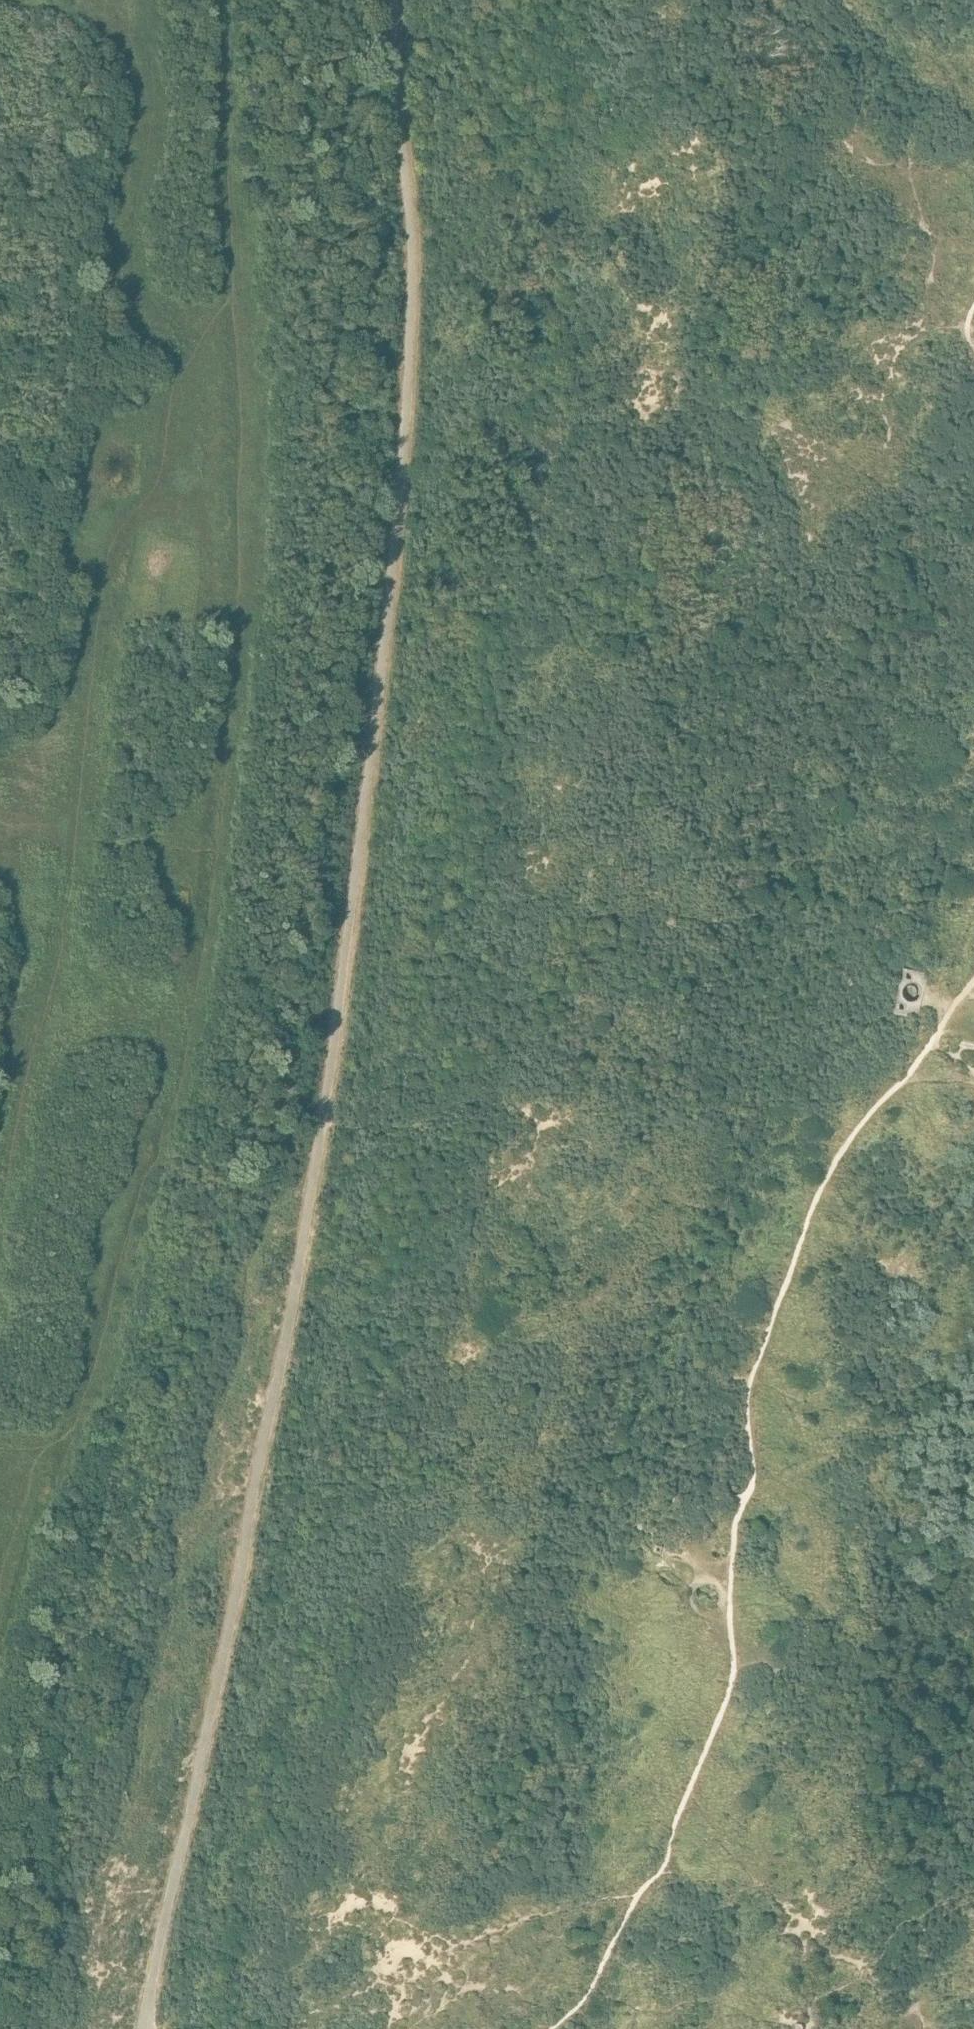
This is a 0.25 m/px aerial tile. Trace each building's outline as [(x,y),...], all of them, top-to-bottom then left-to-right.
[(904,987),(904,988),(903,989),(902,991),(902,992),(902,994),(903,996),(904,998),(905,999),(907,1000),(908,1000),(910,1001),(912,1001),(913,1000),(914,1000),(916,999),(917,997),(918,995),(919,994),(919,992),(919,991),(918,990),(918,988),(917,987),(915,986),(914,985),(913,984),(911,984),(910,984),(908,984),(907,985),(906,986),(904,987)] [(884,1279),(884,1286),(891,1287),(892,1279),(884,1279)] [(725,1378),(724,1382),(728,1385),(728,1386),(732,1387),(734,1387),(736,1374),(735,1373),(733,1373),(731,1373),(730,1374),(729,1376),(725,1378)] [(676,1500),(668,1498),(667,1506),(675,1507),(676,1500)] [(663,1548),(655,1547),(654,1554),(662,1556),(663,1548)] [(842,1774),(842,1777),(844,1779),(847,1780),(850,1778),(850,1773),(848,1771),(844,1771),(842,1774)] [(803,1826),(801,1835),(813,1837),(816,1834),(816,1831),(815,1828),(803,1826)]
